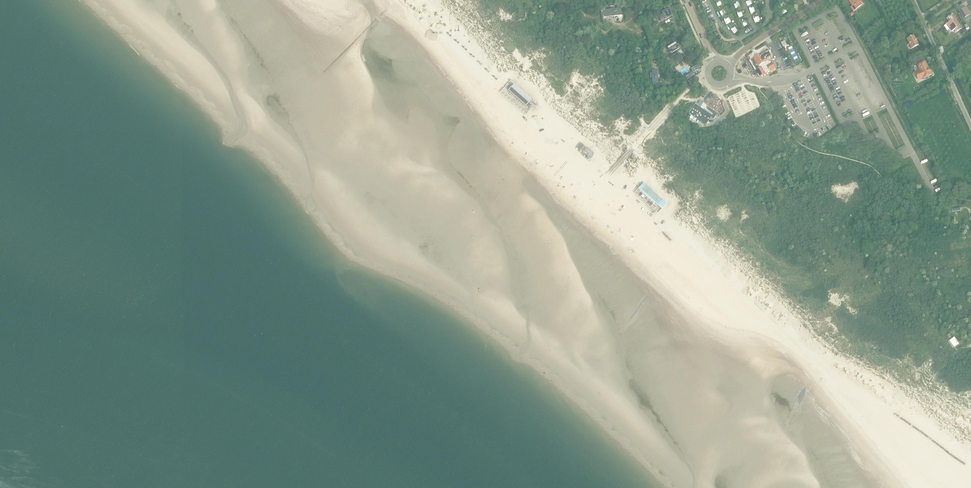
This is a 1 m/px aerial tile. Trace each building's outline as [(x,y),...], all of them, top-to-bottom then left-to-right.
[(859,1),(858,0),(850,0),(849,1),(852,6),(850,7),(853,11),(863,4),(861,0),(859,1)] [(937,7),(934,0),(924,0),(923,1),(925,4),(926,3),(929,10),(937,7)] [(620,9),(605,10),(605,8),(606,8),(606,7),(600,7),(602,22),(601,22),(600,24),(603,26),(604,25),(603,17),(620,16),(620,9)] [(966,7),(960,11),(965,18),(966,20),(970,18),(969,15),(970,14),(969,12),(970,12),(967,8),(966,7)] [(670,20),(673,18),(672,16),(673,16),(669,9),(662,12),(663,15),(659,17),(661,21),(669,18),(670,20)] [(956,33),(962,28),(952,14),(948,17),(946,18),(949,22),(944,26),(949,33),(954,30),(956,33)] [(906,38),(911,49),(919,45),(914,35),(906,38)] [(675,42),(667,47),(672,54),(679,49),(675,42)] [(748,56),(747,56),(749,59),(750,60),(754,66),(760,77),(764,74),(775,68),(772,63),(773,62),(772,60),(770,56),(767,49),(765,46),(757,50),(755,51),(753,53),(751,54),(748,56)] [(931,70),(929,71),(925,61),(917,65),(922,75),(921,76),(922,79),(933,74),(931,70)] [(697,64),(690,68),(693,72),(700,68),(697,64)] [(655,84),(658,84),(658,71),(653,71),(653,74),(650,74),(650,78),(653,78),(652,81),(655,81),(655,84)] [(514,84),(513,85),(508,91),(526,106),(532,99),(511,80),(510,81),(514,84)] [(696,103),(689,114),(702,122),(706,125),(711,118),(713,119),(717,113),(700,102),(698,104),(696,103)] [(587,147),(583,152),(587,156),(587,157),(589,159),(594,154),(587,147)] [(639,187),(639,188),(662,209),(667,204),(644,182),(639,187)] [(954,349),(961,344),(956,337),(954,338),(954,337),(951,339),(950,338),(947,340),(952,347),(954,349)]
